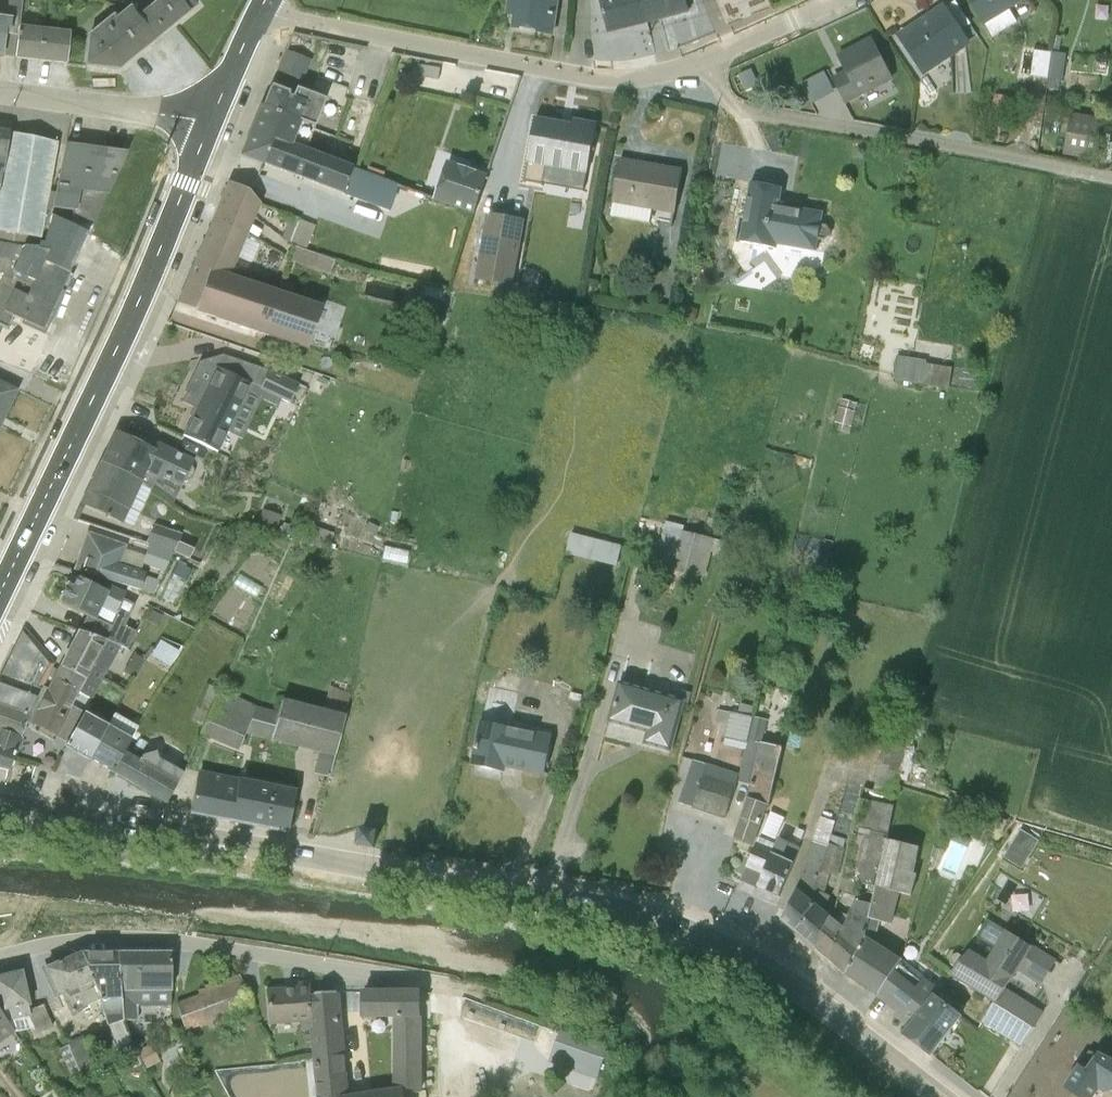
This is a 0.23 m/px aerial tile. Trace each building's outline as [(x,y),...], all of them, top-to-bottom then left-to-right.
[(0,59),(1,53),(14,55),(18,25),(21,0),(7,0),(6,12),(0,12),(0,59)] [(196,5),(191,0),(155,0),(155,1),(173,24),(196,5)] [(552,33),(558,0),(509,0),(507,13),(515,14),(513,27),(552,33)] [(608,32),(644,22),(639,0),(599,0),(608,32)] [(644,22),(689,10),(686,0),(639,0),(644,22)] [(993,37),(1017,22),(1010,11),(1028,0),(970,0),(993,37)] [(154,39),(173,24),(155,1),(137,16),(154,39)] [(137,16),(129,6),(117,16),(114,13),(87,34),(87,65),(117,70),(154,39),(137,16)] [(900,36),(925,72),(968,43),(943,7),(900,36)] [(14,55),(66,62),(70,33),(18,25),(14,55)] [(892,79),(873,40),(840,57),(847,72),(832,80),(844,103),(892,79)] [(1047,78),(1051,52),(1034,50),(1030,76),(1047,78)] [(1051,52),(1047,78),(1046,88),(1058,90),(1059,81),(1061,82),(1065,54),(1051,52)] [(269,84),(241,154),(261,162),(271,139),(304,151),(324,99),(295,88),(291,97),(288,95),(289,92),(269,84)] [(994,95),(992,109),(1011,112),(1013,97),(994,95)] [(1068,111),(1063,141),(1097,148),(1103,117),(1068,111)] [(535,119),(523,182),(544,187),(548,165),(588,173),(596,125),(573,121),(572,126),(535,119)] [(56,143),(8,133),(0,180),(0,243),(38,250),(39,243),(43,244),(49,216),(51,209),(55,193),(46,191),(56,143)] [(261,162),(388,212),(399,185),(304,151),(271,139),(261,162)] [(92,226),(125,153),(65,145),(58,193),(55,193),(51,209),(72,211),(72,217),(92,226)] [(618,161),(608,217),(650,224),(652,210),(673,214),(680,171),(618,161)] [(450,164),(437,202),(474,214),(487,176),(450,164)] [(229,183),(219,204),(251,216),(259,204),(248,191),(229,183)] [(751,183),(740,246),(778,250),(778,247),(818,253),(819,241),(824,241),(829,237),(831,230),(827,225),(821,224),(822,213),(779,206),(782,187),(751,183)] [(251,224),(214,213),(177,303),(306,350),(321,306),(231,275),(251,224)] [(512,285),(524,220),(486,213),(474,278),(512,285)] [(2,329),(6,330),(7,328),(5,327),(11,315),(43,330),(61,292),(58,291),(85,234),(88,235),(89,233),(49,216),(43,244),(39,243),(38,250),(0,243),(0,274),(2,275),(0,279),(0,332),(2,329)] [(288,245),(299,220),(290,217),(281,238),(284,239),(283,243),(288,245)] [(299,220),(288,245),(293,246),(305,251),(315,226),(299,220)] [(305,251),(293,246),(288,260),(329,274),(334,261),(305,251)] [(902,351),(898,374),(944,382),(948,359),(902,351)] [(215,367),(259,389),(267,370),(221,355),(198,361),(190,380),(192,381),(193,378),(206,384),(215,367)] [(192,381),(190,380),(183,392),(186,393),(181,402),(193,408),(189,416),(191,417),(182,436),(216,452),(226,432),(242,439),(261,399),(276,407),(280,399),(259,389),(215,367),(206,384),(193,378),(192,381)] [(259,389),(280,399),(288,403),(297,385),(267,370),(259,389)] [(0,385),(0,420),(14,391),(0,385)] [(152,449),(115,431),(101,462),(140,482),(140,483),(149,489),(171,503),(183,481),(187,482),(191,479),(193,475),(193,470),(190,466),(194,459),(156,442),(152,449)] [(82,503),(132,527),(149,489),(140,483),(140,482),(101,462),(82,503)] [(261,510),(257,524),(264,526),(262,532),(279,538),(282,527),(277,526),(280,515),(261,510)] [(666,521),(654,565),(705,579),(712,552),(720,554),(723,541),(683,531),(684,526),(666,521)] [(148,544),(172,552),(177,542),(181,534),(153,525),(145,543),(148,544)] [(311,526),(307,543),(328,549),(333,533),(311,526)] [(172,552),(148,544),(145,556),(125,549),(125,546),(87,533),(74,570),(151,597),(172,552)] [(570,533),(566,554),(616,567),(621,545),(570,533)] [(177,542),(172,552),(188,559),(193,549),(177,542)] [(178,563),(160,599),(172,605),(189,569),(178,563)] [(73,586),(67,583),(58,603),(86,617),(78,630),(119,647),(125,650),(134,631),(123,626),(133,605),(77,578),(73,586)] [(119,647),(78,630),(54,678),(78,691),(91,697),(119,647)] [(7,686),(16,669),(29,643),(31,638),(20,633),(0,674),(0,683),(7,686)] [(160,639),(151,655),(170,666),(180,650),(160,639)] [(71,706),(78,691),(54,678),(49,690),(43,686),(41,691),(25,721),(67,741),(84,712),(71,706)] [(685,700),(618,681),(607,722),(645,732),(643,745),(671,752),(685,700)] [(0,689),(0,769),(8,771),(25,721),(41,691),(35,687),(33,690),(19,685),(15,694),(6,689),(4,691),(0,689)] [(203,725),(219,690),(208,685),(190,720),(203,725)] [(219,690),(203,725),(199,735),(238,751),(246,733),(316,754),(312,773),(328,777),(349,692),(328,686),(322,710),(281,700),(278,711),(256,706),(219,690)] [(746,749),(754,717),(756,707),(739,704),(737,713),(730,711),(729,712),(718,710),(715,722),(726,724),(724,736),(725,737),(724,744),(746,749)] [(107,725),(84,712),(67,741),(65,746),(88,759),(107,725)] [(113,713),(107,725),(88,759),(112,772),(124,750),(137,727),(113,713)] [(769,805),(782,747),(762,743),(767,720),(754,717),(746,749),(741,773),(739,782),(751,785),(748,801),(734,837),(752,845),(756,835),(769,805)] [(551,734),(482,721),(473,764),(503,770),(504,765),(543,773),(551,734)] [(884,739),(873,790),(895,795),(898,784),(906,744),(884,739)] [(124,750),(112,772),(165,803),(182,773),(158,758),(156,751),(138,759),(124,750)] [(737,781),(739,774),(693,759),(679,803),(724,817),(737,781)] [(229,821),(238,779),(198,771),(190,813),(229,821)] [(238,779),(229,821),(287,832),(295,791),(238,779)] [(877,885),(887,839),(894,806),(861,799),(839,894),(859,898),(863,884),(877,885)] [(995,816),(988,832),(1000,837),(1008,821),(995,816)] [(792,890),(781,919),(798,933),(816,903),(810,899),(832,834),(836,822),(820,817),(792,890)] [(944,819),(936,835),(968,848),(975,831),(944,819)] [(361,829),(358,842),(374,845),(376,832),(361,829)] [(1021,830),(1004,856),(1022,868),(1039,842),(1021,830)] [(832,917),(823,910),(831,895),(824,893),(830,873),(838,875),(844,847),(843,846),(845,838),(832,834),(810,899),(816,903),(798,933),(816,947),(832,917)] [(743,873),(740,880),(755,887),(779,898),(800,848),(779,838),(776,844),(759,837),(743,873)] [(887,839),(877,885),(876,888),(899,894),(912,896),(917,874),(914,874),(919,846),(887,839)] [(846,974),(878,995),(899,966),(903,960),(874,942),(879,922),(892,925),(899,894),(876,888),(872,905),(866,938),(846,974)] [(855,900),(843,928),(832,917),(816,947),(816,948),(846,974),(866,938),(872,905),(858,901),(855,900)] [(954,968),(950,975),(1034,1028),(1043,1011),(1006,988),(1016,972),(1041,984),(1057,959),(986,920),(976,937),(994,948),(987,960),(968,948),(963,956),(958,954),(953,955),(950,960),(954,968)] [(170,1006),(170,952),(116,953),(119,998),(121,1019),(136,1020),(137,1006),(170,1006)] [(80,953),(45,968),(57,997),(61,995),(72,1017),(79,1013),(78,1009),(98,1000),(80,953)] [(116,953),(80,953),(98,1000),(105,1025),(124,1058),(127,1056),(133,1068),(142,1063),(121,1025),(121,1019),(119,998),(116,953)] [(904,1034),(930,1055),(961,1015),(937,996),(941,989),(923,976),(920,981),(899,966),(878,995),(898,1011),(896,1014),(911,1025),(904,1034)] [(20,972),(16,972),(15,968),(1,971),(2,976),(0,976),(0,1001),(2,1011),(0,1012),(0,1014),(13,1033),(33,1029),(36,1035),(52,1027),(42,1005),(30,1011),(20,972)] [(241,981),(176,1003),(186,1030),(250,1008),(241,981)] [(264,991),(267,1024),(314,1021),(312,993),(311,983),(296,984),(296,988),(282,989),(264,991)] [(406,1092),(420,1092),(419,991),(364,991),(364,1015),(392,1017),(393,1086),(346,1092),(338,991),(312,993),(314,1021),(314,1030),(301,1033),(303,1041),(312,1042),(319,1096),(407,1096),(406,1092)] [(13,1033),(0,1014),(0,1042),(13,1033)] [(558,1030),(549,1064),(598,1079),(608,1047),(558,1030)] [(67,1045),(81,1076),(104,1069),(99,1059),(95,1061),(85,1037),(66,1043),(67,1045)] [(81,1076),(67,1045),(58,1049),(72,1078),(81,1076)] [(1091,1051),(1066,1087),(1080,1096),(1093,1096),(1099,1088),(1104,1092),(1111,1090),(1111,1062),(1091,1051)]
